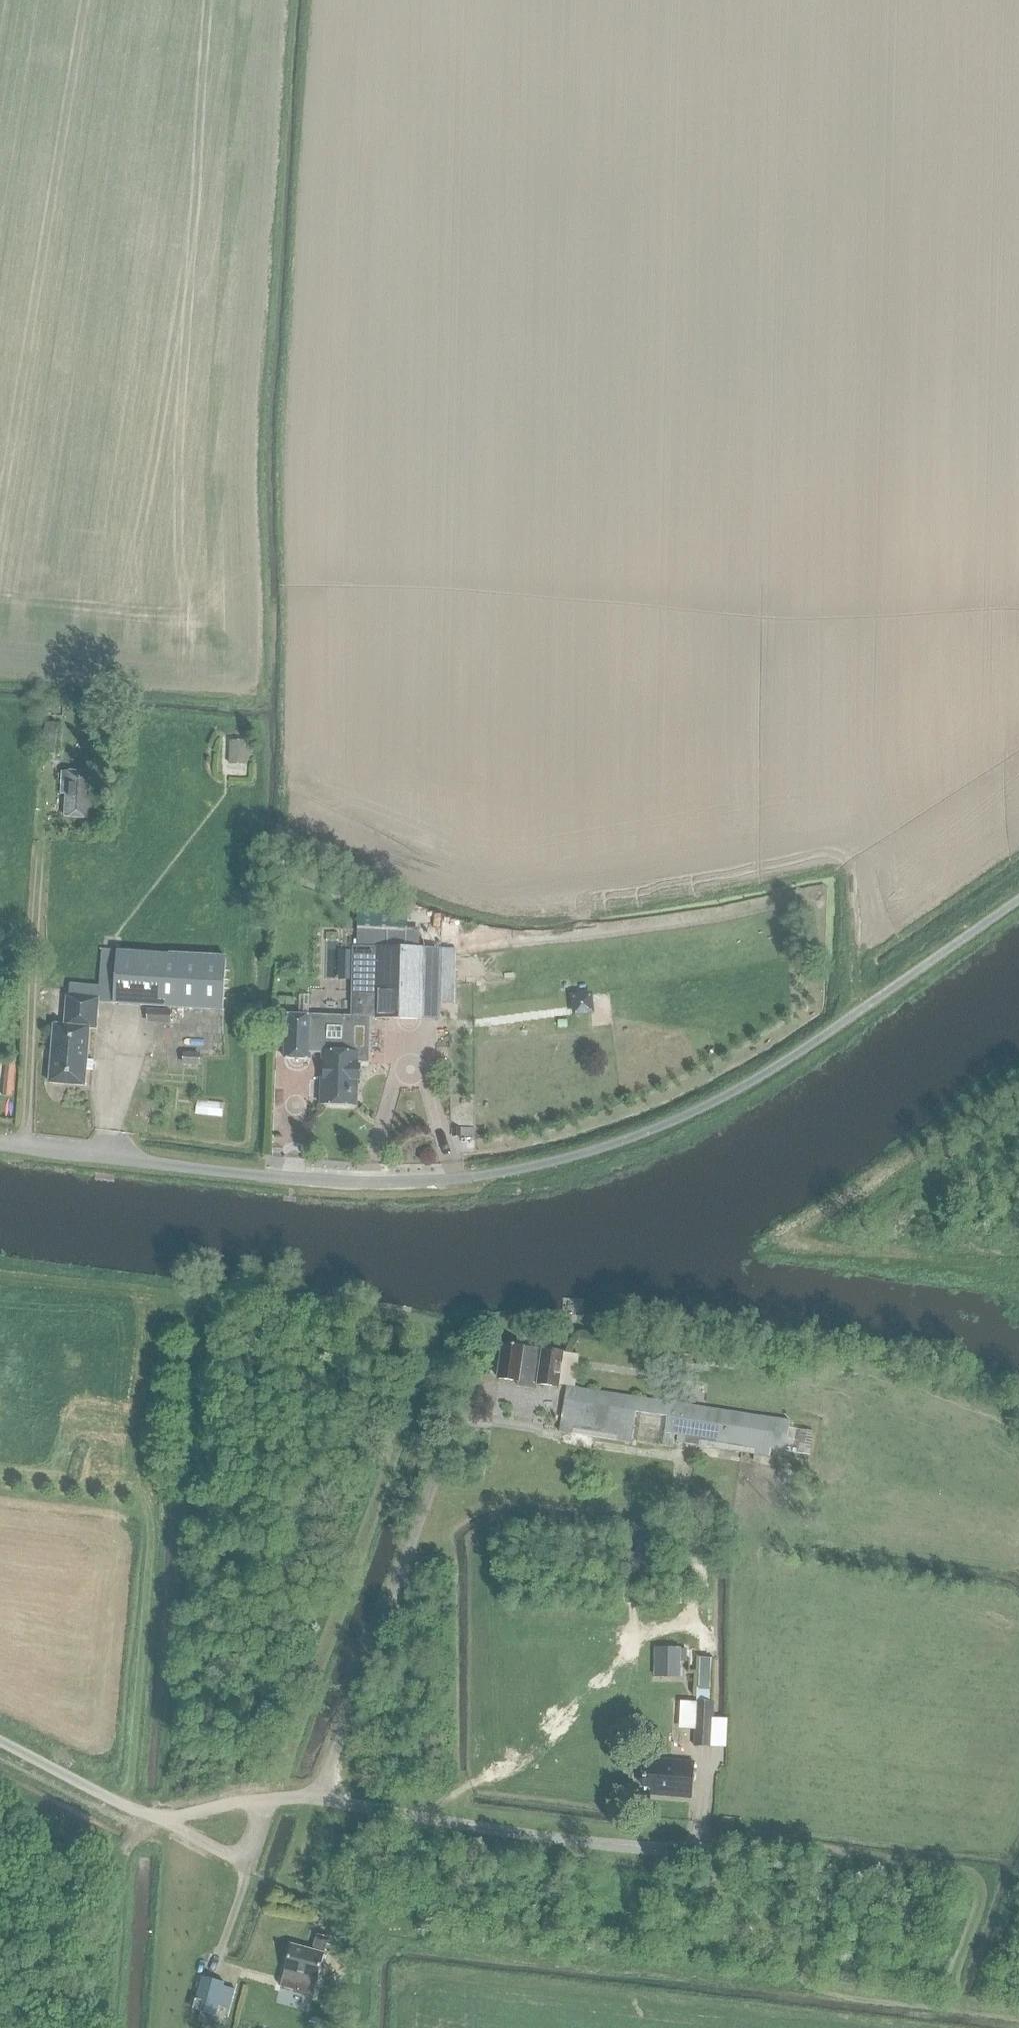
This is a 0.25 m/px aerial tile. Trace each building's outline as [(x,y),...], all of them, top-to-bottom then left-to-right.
[(257,762),(258,739),(241,739),(241,762),(257,762)] [(97,775),(63,773),(62,799),(68,799),(67,818),(94,820),(97,775)] [(320,1105),(356,1106),(357,1080),(360,1080),(360,1066),(358,1066),(358,1062),(368,1062),(369,1030),(365,1030),(365,1018),(423,1020),(425,949),(377,948),(377,951),(354,950),(352,1015),(285,1013),(284,1058),(310,1059),(310,1053),(322,1053),(322,1066),(324,1067),(323,1078),(321,1078),(320,1105)] [(228,956),(116,949),(112,1007),(224,1014),(228,956)] [(338,980),(351,980),(352,951),(339,950),(338,980)] [(90,1030),(96,1030),(98,1003),(95,1003),(97,985),(69,983),(68,996),(65,996),(63,1024),(53,1023),(48,1084),(86,1086),(90,1030)] [(182,1065),(199,1066),(200,1053),(183,1052),(182,1065)] [(559,1387),(564,1353),(503,1345),(498,1379),(559,1387)] [(771,1449),(785,1452),(790,1421),(567,1386),(560,1433),(631,1444),(636,1412),(667,1417),(665,1434),(678,1436),(676,1443),(770,1457),(771,1449)] [(687,1649),(681,1649),(681,1648),(654,1647),(654,1667),(680,1668),(681,1662),(687,1662),(687,1649)] [(711,1659),(699,1658),(698,1688),(710,1688),(711,1659)] [(694,1747),(712,1748),(714,1702),(696,1701),(694,1747)] [(715,1745),(735,1746),(736,1717),(716,1716),(715,1745)] [(650,1796),(691,1799),(695,1764),(650,1760),(649,1767),(645,1766),(643,1788),(650,1789),(650,1796)] [(285,1971),(318,1980),(325,1954),(324,1954),(328,1938),(317,1935),(313,1951),(292,1945),(285,1971)] [(235,1989),(224,1986),(225,1983),(202,1977),(193,2010),(201,2012),(198,2023),(217,2027),(221,2027),(223,2019),(226,2009),(230,2010),(235,1989)]
